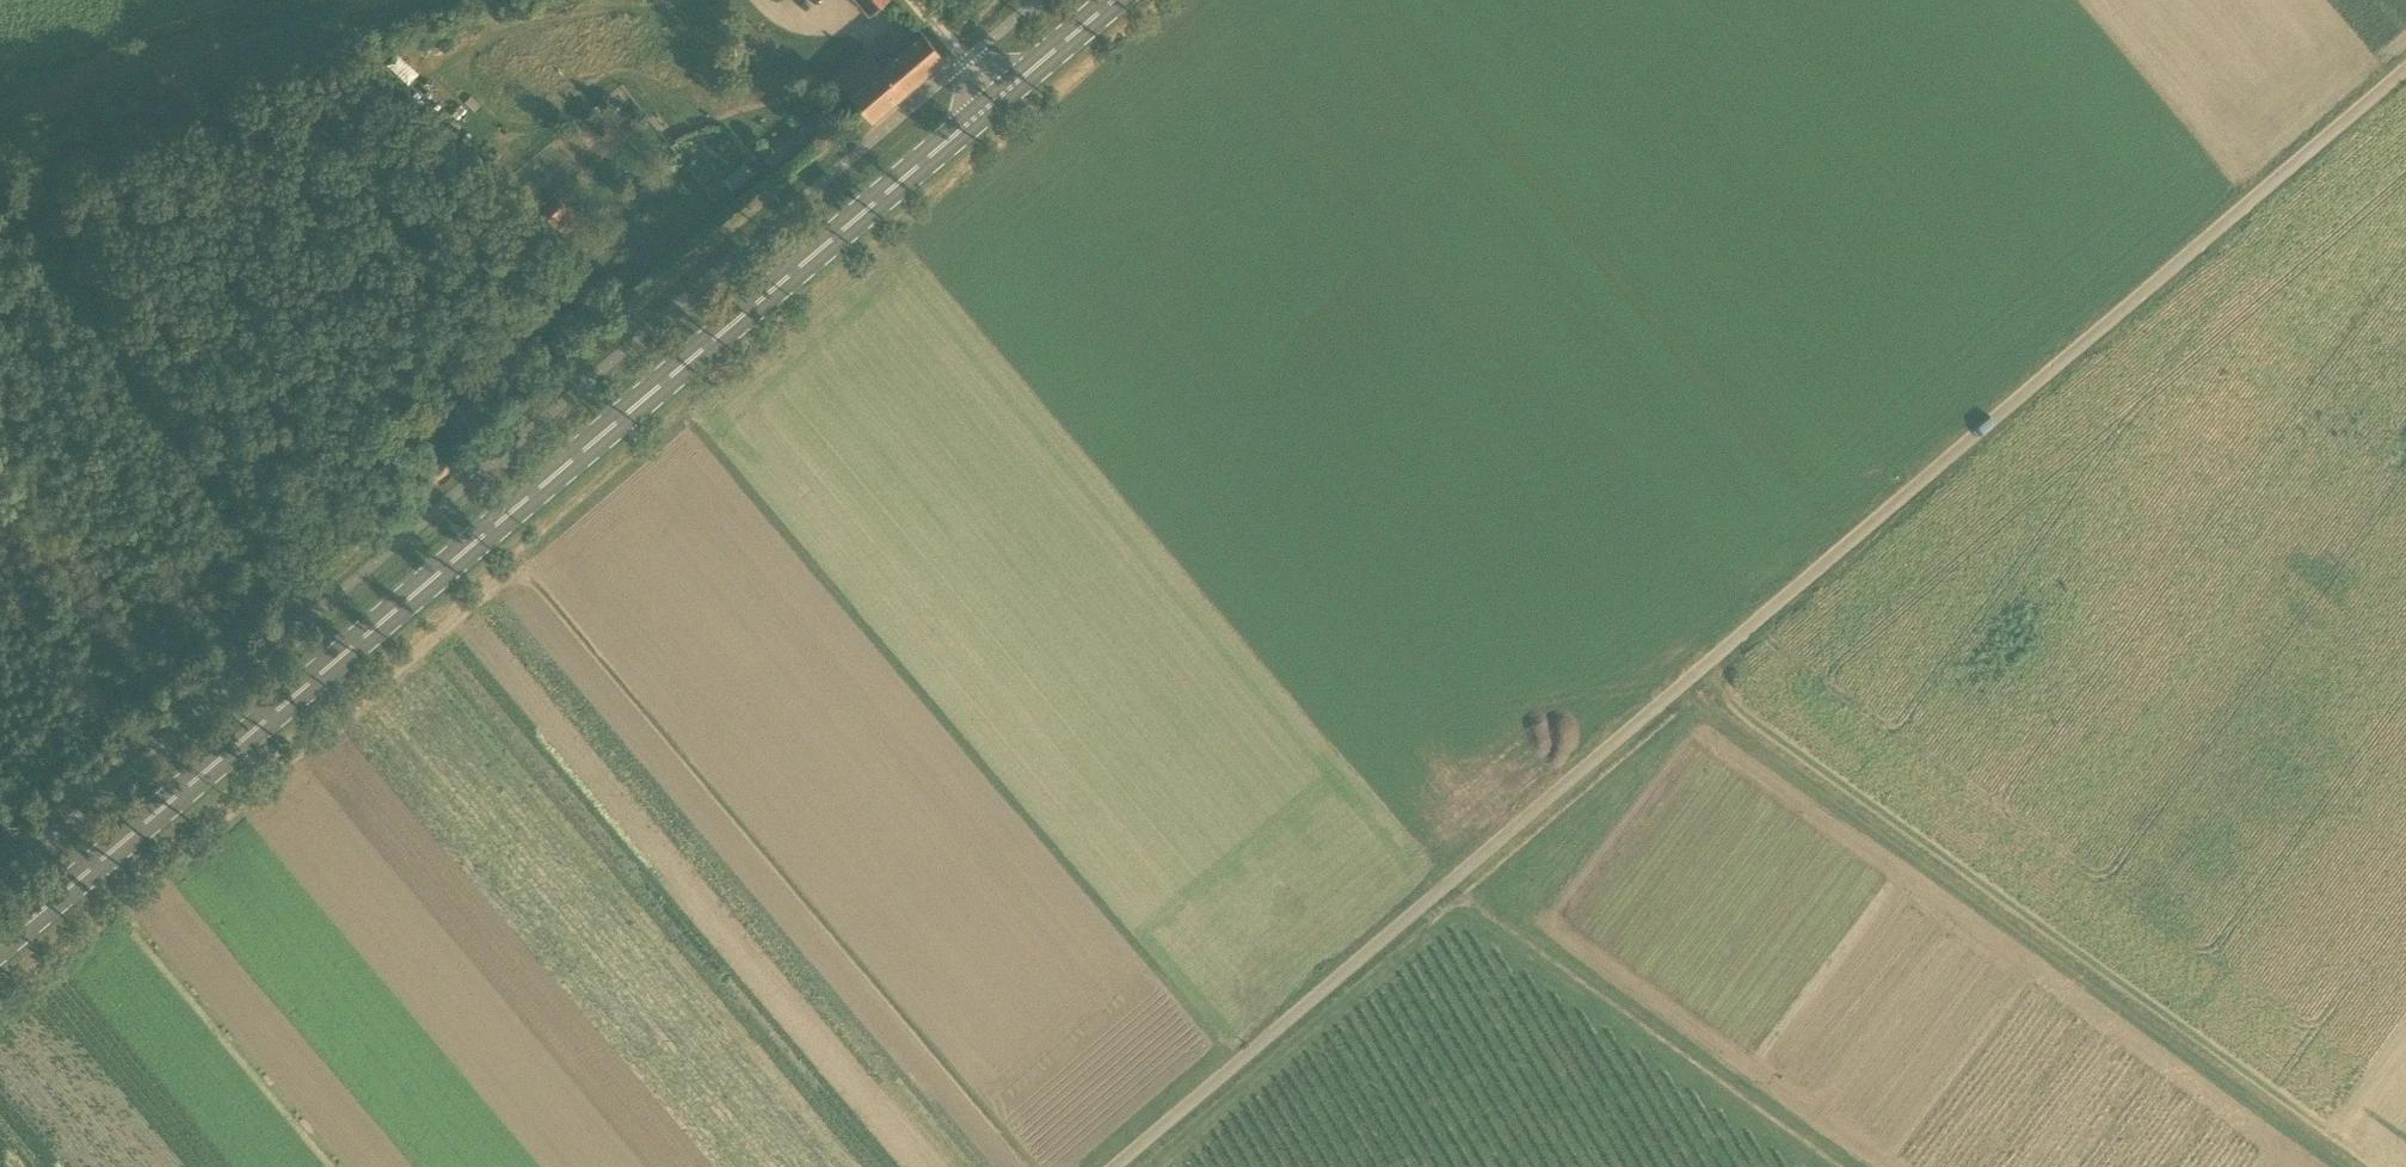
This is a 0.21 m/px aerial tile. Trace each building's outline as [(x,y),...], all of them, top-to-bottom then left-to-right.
[(886,0),(858,0),(870,14),(886,0)] [(874,122),(947,60),(925,33),(851,96),(874,122)] [(823,110),(763,160),(772,171),(833,122),(823,110)] [(557,196),(541,212),(553,224),(570,207),(557,196)]
